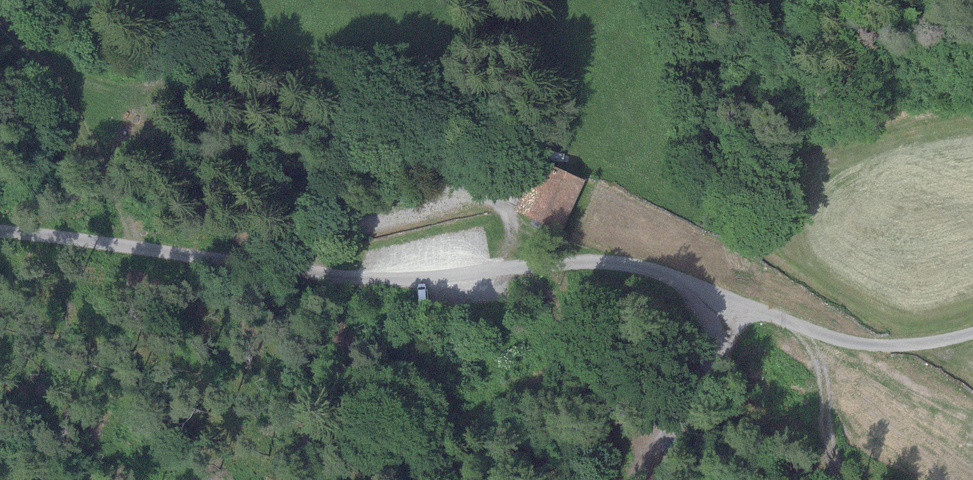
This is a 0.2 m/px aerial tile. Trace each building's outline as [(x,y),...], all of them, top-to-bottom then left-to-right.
[(583,180),(526,155),(512,187),(521,191),(513,209),(561,230),(583,180)]
